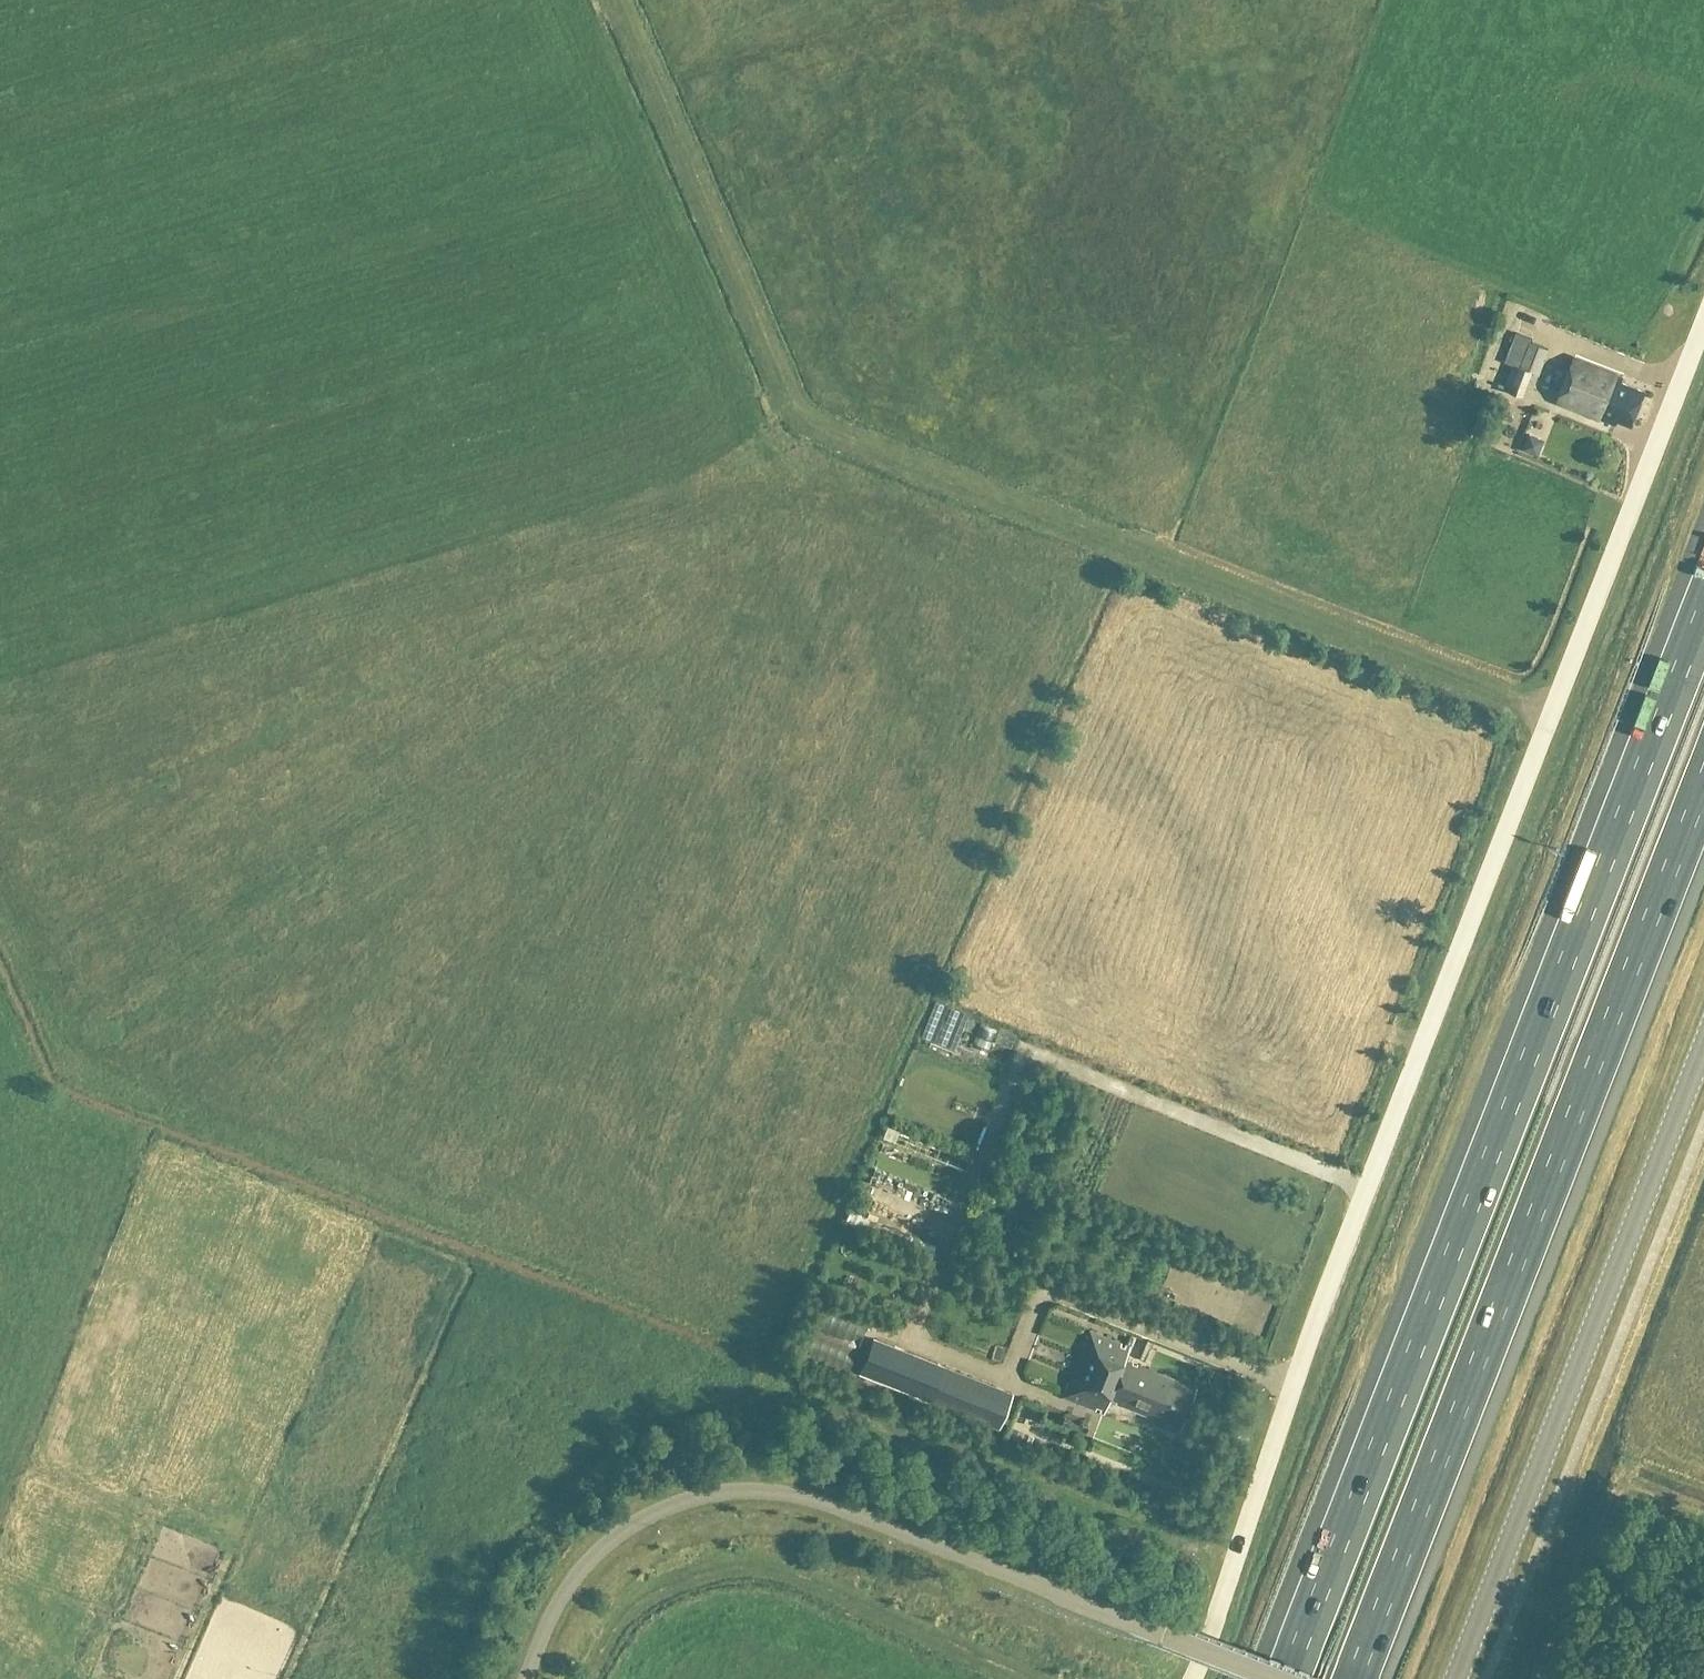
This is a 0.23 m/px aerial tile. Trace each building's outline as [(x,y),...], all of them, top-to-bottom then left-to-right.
[(1484,352),(1498,358),(1514,324),(1499,317),(1484,352)] [(1549,351),(1548,350),(1530,344),(1532,340),(1516,333),(1505,363),(1513,366),(1504,391),(1528,400),(1537,377),(1538,377),(1549,351)] [(1631,429),(1646,394),(1623,385),(1625,381),(1576,361),(1558,403),(1615,427),(1617,423),(1631,429)] [(1528,436),(1521,452),(1536,459),(1541,448),(1538,440),(1528,436)] [(880,1251),(881,1265),(897,1265),(897,1250),(880,1251)] [(1169,1311),(1175,1295),(1162,1290),(1155,1306),(1169,1311)] [(1195,1390),(1124,1363),(1129,1350),(1089,1334),(1064,1399),(1104,1414),(1109,1403),(1179,1430),(1195,1390)] [(930,1402),(943,1368),(875,1340),(861,1375),(930,1402)] [(1036,1359),(1056,1366),(1060,1355),(1039,1348),(1036,1359)] [(1010,1395),(943,1368),(930,1402),(997,1429),(1010,1395)]
